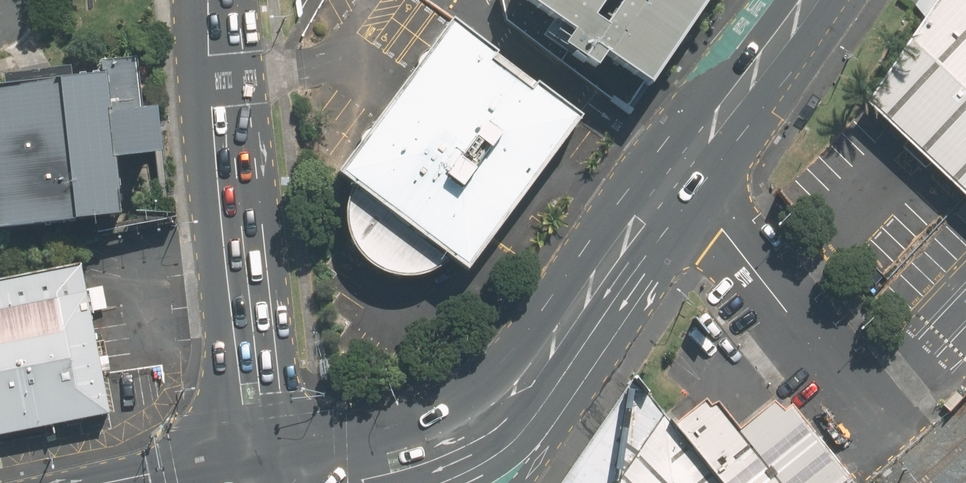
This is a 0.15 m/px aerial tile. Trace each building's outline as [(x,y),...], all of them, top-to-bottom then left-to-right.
[(510,24),(637,111),(714,0),(638,0),(618,29),(605,20),(619,0),(505,0),(510,24)] [(915,5),(926,18),(871,100),(965,191),(965,0),(919,0),(915,5)] [(457,258),(475,271),(589,116),(546,85),(540,92),(497,61),(503,54),(462,24),(348,176),(361,186),(352,206),(353,229),(359,248),(372,263),(384,271),(394,276),(407,279),(419,279),(429,277),(439,274),(448,267),(457,258)] [(3,234),(127,216),(119,158),(154,154),(145,55),(106,58),(108,76),(0,88),(0,203),(3,234)] [(110,413),(90,311),(107,308),(102,286),(86,289),(81,263),(0,279),(0,434),(110,413)] [(677,421),(642,375),(563,482),(726,482),(677,421)] [(726,482),(841,482),(849,477),(790,402),(780,411),(771,400),(736,426),(715,400),(707,405),(702,396),(677,421),(726,482)]
